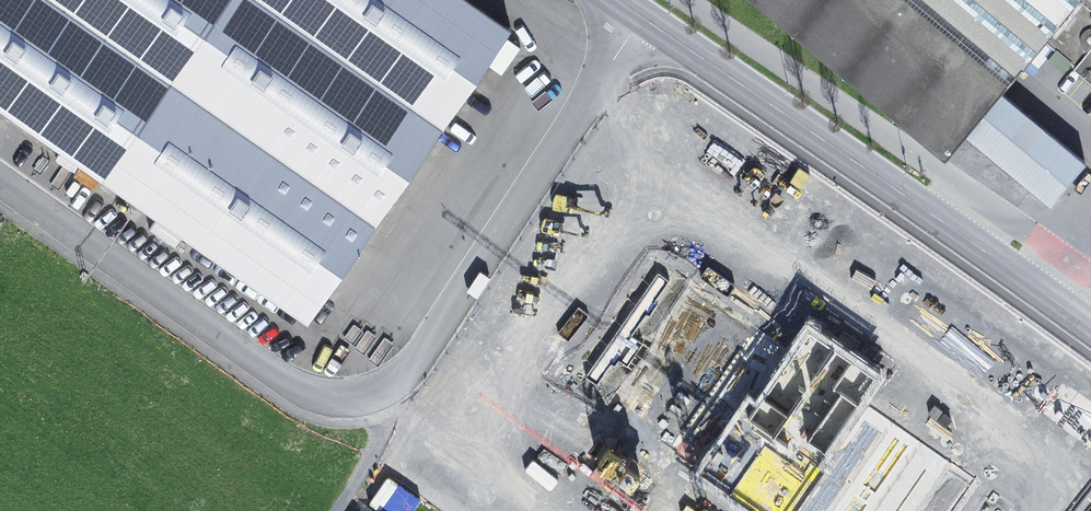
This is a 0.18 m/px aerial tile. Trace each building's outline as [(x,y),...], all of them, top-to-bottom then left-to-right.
[(469,0),(228,0),(103,179),(308,321),(511,29),(469,0)] [(945,159),(966,134),(1050,203),(1086,162),(1003,90),(1025,65),(1042,45),(1045,41),(1090,80),(1090,0),(755,0),(945,159)] [(1025,65),(1035,74),(1052,53),(1042,45),(1025,65)]
